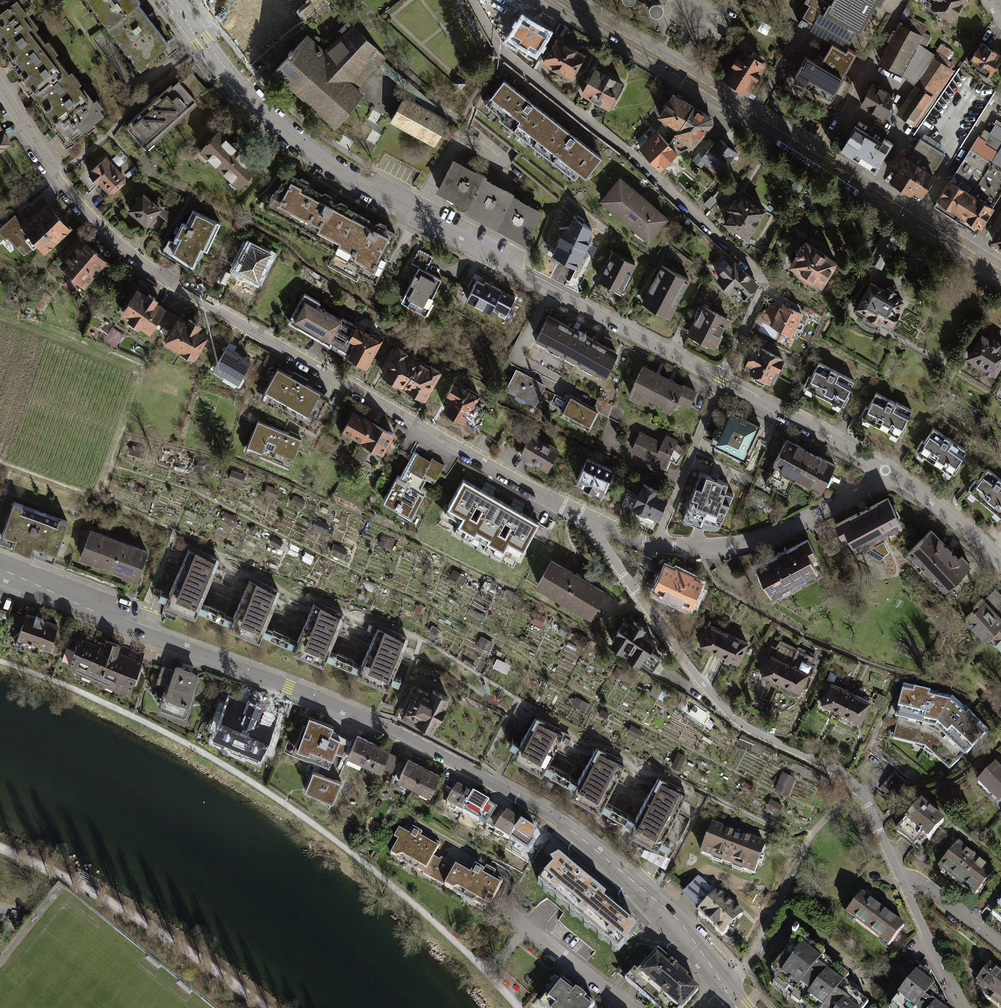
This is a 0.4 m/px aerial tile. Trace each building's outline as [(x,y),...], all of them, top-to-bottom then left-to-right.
[(9,49),(34,29),(38,26),(33,19),(28,13),(30,11),(26,6),(31,2),(30,0),(0,0),(0,42),(1,44),(4,42),(9,49)] [(31,2),(26,6),(30,11),(28,13),(33,19),(57,0),(30,0),(31,2)] [(138,0),(93,0),(90,2),(96,10),(99,8),(104,14),(101,16),(108,25),(111,23),(136,3),(139,1),(138,0)] [(238,41),(262,21),(244,0),(228,0),(213,13),(238,41)] [(308,10),(301,0),(274,0),(288,22),(308,10)] [(657,1),(651,4),(649,7),(649,10),(650,14),(653,16),(657,16),(661,15),(663,12),(663,8),(662,3),(666,5),(668,0),(654,0),(657,1)] [(803,16),(816,23),(829,16),(848,27),(849,25),(860,32),(875,6),(879,8),(883,0),(806,0),(805,1),(810,4),(803,16)] [(932,9),(933,7),(951,19),(963,0),(921,0),(921,1),(932,9)] [(167,43),(136,3),(111,23),(115,29),(112,31),(119,40),(122,37),(128,46),(125,48),(132,57),(135,55),(141,63),(167,43)] [(550,34),(523,17),(509,39),(536,57),(550,34)] [(289,54),(275,70),(289,83),(288,85),(333,126),(361,96),(354,89),(373,64),(377,67),(382,60),(385,57),(354,28),(352,28),(347,22),(337,31),(341,36),(322,50),(307,37),(302,42),(301,41),(299,43),(292,51),(290,50),(288,53),(289,54)] [(881,63),(902,74),(917,47),(923,37),(902,25),(881,63)] [(25,75),(29,81),(58,59),(54,54),(57,52),(52,45),(49,48),(34,29),(9,49),(7,50),(12,56),(9,57),(16,67),(15,68),(22,77),(25,75)] [(555,39),(542,63),(569,78),(583,54),(555,39)] [(791,68),(787,75),(829,99),(856,52),(843,45),(841,48),(832,43),(823,58),(817,54),(813,61),(805,57),(797,72),(791,68)] [(980,43),(968,63),(989,75),(1000,55),(980,43)] [(942,46),(939,53),(952,57),(955,51),(942,46)] [(932,56),(917,47),(902,74),(915,82),(932,56)] [(739,51),(724,77),(749,91),(764,65),(739,51)] [(949,68),(932,56),(915,82),(913,84),(918,87),(899,115),(911,123),(949,68)] [(45,108),(50,113),(82,89),(78,84),(81,83),(76,76),(72,79),(58,59),(29,81),(27,82),(32,88),(29,90),(36,98),(34,100),(42,110),(45,108)] [(398,59),(394,64),(426,91),(428,88),(398,59)] [(436,106),(382,60),(377,67),(395,81),(424,106),(424,108),(433,113),(436,106)] [(595,69),(582,92),(590,96),(590,97),(600,103),(601,103),(609,107),(622,83),(595,69)] [(192,72),(180,83),(194,99),(206,88),(192,72)] [(460,77),(455,83),(461,88),(466,83),(460,77)] [(555,117),(505,78),(483,104),(533,143),(555,117)] [(195,99),(194,99),(180,83),(178,81),(159,98),(157,96),(150,102),(153,104),(127,127),(143,146),(195,99)] [(861,103),(883,116),(894,96),(872,84),(861,103)] [(70,135),(72,138),(104,115),(99,108),(102,106),(96,98),(93,101),(83,88),(82,89),(50,113),(60,128),(58,130),(65,139),(70,135)] [(659,115),(679,128),(692,106),(672,94),(659,115)] [(424,108),(404,97),(391,120),(434,144),(447,121),(433,113),(424,108)] [(709,117),(692,106),(679,128),(668,145),(682,149),(691,145),(710,122),(709,117)] [(605,157),(555,117),(533,143),(583,183),(605,157)] [(230,121),(220,132),(226,138),(237,127),(230,121)] [(888,131),(874,123),(870,129),(884,138),(888,131)] [(881,142),(854,126),(841,147),(874,168),(890,142),(884,138),(881,142)] [(9,142),(0,127),(0,148),(9,142)] [(225,139),(226,138),(220,132),(219,131),(201,150),(238,185),(256,166),(255,165),(248,159),(248,160),(225,139)] [(985,141),(998,150),(1000,145),(1000,140),(990,133),(985,141)] [(657,134),(648,142),(640,149),(659,169),(682,149),(668,145),(657,134)] [(636,145),(640,149),(648,142),(644,137),(636,145)] [(920,138),(907,158),(931,173),(944,154),(920,138)] [(698,162),(701,158),(700,157),(713,142),(709,139),(692,157),(698,162)] [(990,162),(998,150),(985,141),(983,143),(976,139),(970,149),(990,162)] [(714,141),(713,142),(700,157),(701,158),(717,172),(735,152),(721,140),(717,144),(714,141)] [(259,148),(248,159),(255,165),(266,155),(259,148)] [(970,149),(950,181),(970,194),(990,162),(970,149)] [(998,150),(990,162),(1000,169),(1000,151),(998,150)] [(105,157),(90,171),(92,173),(90,176),(96,182),(98,180),(108,191),(113,192),(123,182),(123,176),(105,157)] [(932,174),(931,173),(907,158),(906,157),(891,180),(911,193),(913,190),(919,194),(932,174)] [(474,173),(452,162),(438,188),(460,200),(459,203),(467,207),(483,178),(484,175),(475,171),(474,173)] [(970,194),(978,199),(979,197),(985,201),(984,203),(991,207),(1000,192),(1000,169),(990,162),(970,194)] [(284,213),(298,220),(314,190),(314,189),(307,185),(308,184),(308,181),(301,177),(298,179),(288,174),(284,183),(281,182),(275,194),(272,193),(267,203),(274,207),(273,211),(282,216),(284,213)] [(490,182),(483,178),(467,207),(467,209),(495,224),(510,195),(511,193),(505,189),(504,192),(489,184),(490,182)] [(602,199),(648,238),(666,217),(620,178),(602,199)] [(954,219),(970,194),(950,181),(934,206),(954,219)] [(327,245),(335,250),(355,212),(347,208),(347,205),(340,201),(336,203),(336,204),(330,201),(331,199),(331,196),(324,192),(321,194),(314,190),(298,220),(315,229),(312,234),(329,242),(327,245)] [(146,223),(159,208),(153,203),(143,194),(140,197),(137,195),(134,199),(137,201),(130,209),(146,223)] [(976,233),(991,207),(984,203),(985,201),(979,197),(978,199),(970,194),(954,219),(976,233)] [(519,200),(510,195),(495,224),(527,240),(533,229),(531,228),(539,213),(518,202),(519,200)] [(764,209),(741,195),(736,203),(732,201),(728,208),(731,210),(724,221),(746,236),(750,233),(752,229),(752,227),(764,209)] [(31,205),(38,212),(47,204),(41,196),(31,205)] [(158,197),(153,203),(159,208),(164,203),(158,197)] [(47,204),(38,212),(23,225),(14,215),(0,227),(0,233),(4,237),(6,235),(22,253),(37,240),(44,249),(68,227),(47,204)] [(181,221),(169,248),(186,260),(189,255),(195,258),(201,248),(207,250),(219,223),(192,209),(185,222),(181,221)] [(369,220),(355,212),(335,250),(347,256),(346,259),(357,265),(355,269),(364,274),(367,270),(374,274),(378,267),(381,269),(387,258),(383,256),(395,234),(386,229),(386,225),(379,221),(376,223),(375,224),(369,221),(369,220)] [(552,258),(577,271),(592,240),(590,239),(593,232),(574,216),(568,229),(560,230),(561,238),(552,258)] [(991,241),(1000,247),(1000,226),(991,241)] [(84,282),(95,270),(104,259),(81,239),(61,261),(84,282)] [(796,255),(791,264),(800,269),(798,273),(809,281),(812,277),(814,278),(815,280),(819,283),(821,283),(825,278),(825,276),(834,260),(804,242),(802,246),(799,246),(796,252),(796,255)] [(242,258),(236,270),(253,279),(255,275),(259,277),(270,255),(249,244),(246,251),(244,250),(240,257),(242,258)] [(411,263),(418,267),(425,270),(432,256),(418,249),(411,263)] [(608,259),(598,278),(620,289),(634,263),(612,251),(608,259)] [(756,283),(733,261),(729,266),(728,264),(729,263),(723,257),(714,266),(720,272),(721,271),(723,272),(717,278),(730,290),(734,286),(742,294),(746,293),(756,283)] [(110,265),(104,259),(95,270),(101,276),(110,265)] [(661,265),(643,302),(669,315),(688,278),(661,265)] [(441,278),(425,270),(418,267),(401,300),(410,305),(409,306),(414,309),(415,307),(423,312),(441,278)] [(476,282),(467,299),(489,310),(492,307),(500,290),(485,282),(483,285),(476,282)] [(884,290),(870,282),(856,306),(868,313),(866,317),(877,323),(878,322),(887,328),(898,311),(896,309),(902,300),(892,294),(894,290),(887,286),(884,290)] [(137,289),(123,310),(130,315),(129,316),(139,323),(140,322),(149,328),(154,320),(163,307),(154,301),(155,298),(148,293),(147,296),(137,289)] [(516,299),(500,290),(492,307),(508,315),(516,299)] [(304,294),(289,320),(328,342),(330,339),(341,320),(316,306),(318,302),(304,294)] [(42,295),(35,305),(40,308),(47,299),(42,295)] [(797,320),(801,313),(781,303),(770,323),(791,333),(794,326),(798,328),(800,327),(802,324),(801,322),(797,320)] [(726,319),(702,306),(689,331),(716,346),(722,334),(719,332),(726,319)] [(171,312),(163,307),(154,320),(162,325),(171,312)] [(179,317),(171,312),(162,325),(171,330),(179,317)] [(171,330),(165,340),(181,349),(180,351),(192,358),(206,333),(198,328),(200,325),(189,319),(187,322),(179,317),(171,330)] [(572,329),(548,317),(535,341),(559,354),(572,329)] [(341,320),(330,339),(348,349),(346,352),(367,364),(381,339),(357,325),(356,326),(342,318),(341,320)] [(110,327),(102,322),(98,327),(106,333),(110,327)] [(578,332),(572,329),(559,354),(578,364),(580,361),(591,339),(584,335),(585,334),(579,330),(578,332)] [(105,340),(117,347),(122,337),(110,330),(105,340)] [(969,355),(985,366),(986,370),(989,372),(993,371),(994,372),(1000,361),(1000,347),(998,345),(999,343),(992,338),(991,341),(981,335),(969,355)] [(616,352),(591,339),(580,361),(604,374),(616,352)] [(229,342),(213,370),(223,375),(224,372),(238,380),(250,361),(233,351),(236,346),(229,342)] [(382,373),(403,385),(418,360),(406,353),(407,352),(397,347),(382,373)] [(759,350),(754,348),(747,362),(752,364),(748,371),(773,382),(778,371),(777,370),(782,359),(760,348),(759,350)] [(403,385),(424,397),(440,371),(429,365),(428,366),(418,360),(403,385)] [(806,385),(805,387),(833,401),(831,404),(838,407),(839,405),(841,405),(842,403),(843,404),(848,394),(846,393),(853,380),(818,362),(811,376),(808,375),(804,383),(806,385)] [(669,409),(676,396),(682,385),(641,365),(632,383),(630,394),(640,399),(644,392),(664,402),(662,406),(669,409)] [(262,394),(283,406),(298,379),(277,367),(262,394)] [(543,385),(516,370),(507,388),(516,392),(514,397),(524,401),(526,397),(535,402),(543,385)] [(329,397),(298,379),(283,406),(304,417),(307,412),(317,418),(329,397)] [(455,381),(447,394),(450,396),(444,408),(476,426),(483,414),(477,411),(480,407),(476,405),(475,406),(472,404),(478,394),(455,381)] [(682,384),(682,385),(676,396),(688,402),(695,390),(682,384)] [(864,415),(862,417),(890,432),(888,435),(895,439),(897,436),(897,435),(898,433),(900,434),(905,424),(903,423),(910,409),(895,401),(895,402),(875,392),(868,406),(865,405),(860,413),(864,415)] [(587,426),(596,411),(596,410),(593,408),(570,396),(561,412),(587,426)] [(598,398),(593,408),(596,410),(596,411),(607,416),(611,404),(598,398)] [(353,435),(361,440),(373,418),(353,407),(346,419),(348,421),(341,433),(351,439),(353,435)] [(714,433),(710,441),(745,459),(745,458),(749,460),(760,438),(755,435),(760,425),(741,416),(743,413),(736,409),(732,411),(728,409),(716,433),(714,433)] [(369,449),(380,455),(392,433),(387,430),(389,427),(385,425),(384,428),(378,424),(379,422),(373,418),(361,440),(371,445),(369,449)] [(301,438),(256,420),(245,447),(290,465),(301,438)] [(918,449),(917,451),(943,468),(941,471),(947,475),(949,473),(950,473),(952,471),(954,472),(959,463),(957,462),(966,449),(932,427),(924,441),(922,439),(916,447),(918,449)] [(660,443),(638,433),(631,448),(655,460),(654,463),(661,466),(663,464),(664,464),(675,441),(664,435),(660,443)] [(531,435),(521,452),(547,466),(557,448),(549,444),(548,445),(531,435)] [(794,477),(798,476),(810,452),(785,439),(774,461),(764,483),(786,494),(794,477)] [(411,455),(399,476),(405,479),(410,470),(408,469),(417,454),(408,450),(406,452),(411,455)] [(834,464),(810,452),(798,476),(809,482),(811,479),(823,485),(834,464)] [(408,469),(410,470),(421,476),(424,471),(436,478),(443,464),(431,457),(430,460),(417,453),(417,454),(408,469)] [(611,469),(586,458),(576,480),(601,491),(611,469)] [(969,490),(994,510),(991,513),(997,518),(999,514),(1000,515),(1000,514),(1000,480),(987,468),(977,481),(975,479),(969,486),(971,488),(969,490)] [(425,478),(421,476),(410,470),(405,479),(399,476),(397,475),(383,500),(410,516),(423,493),(418,491),(425,478)] [(232,471),(230,480),(244,483),(246,474),(232,471)] [(700,473),(682,520),(710,531),(719,530),(732,495),(725,493),(728,485),(717,479),(700,473)] [(467,478),(461,490),(472,496),(478,484),(467,478)] [(666,494),(642,484),(633,505),(631,504),(629,508),(631,509),(628,516),(652,526),(666,494)] [(504,514),(472,496),(461,490),(447,513),(491,537),(493,533),(504,514)] [(887,498),(835,523),(841,535),(847,533),(854,547),(862,543),(866,553),(879,560),(888,551),(883,541),(887,539),(884,532),(900,524),(887,498)] [(13,501),(0,537),(0,538),(53,558),(67,521),(13,501)] [(506,510),(504,514),(493,533),(509,542),(507,545),(517,550),(534,521),(524,516),(522,518),(506,510)] [(146,551),(90,530),(81,555),(123,571),(122,573),(136,578),(146,551)] [(930,530),(909,551),(944,588),(969,564),(961,556),(958,559),(930,530)] [(777,554),(756,565),(772,595),(777,599),(787,594),(784,587),(817,571),(810,559),(816,556),(807,539),(786,549),(786,548),(776,553),(777,554)] [(188,548),(165,601),(195,613),(217,561),(188,548)] [(751,553),(738,556),(744,568),(755,562),(751,553)] [(552,560),(538,583),(589,613),(603,591),(552,560)] [(664,565),(654,587),(691,604),(694,597),(698,598),(701,592),(697,590),(701,582),(691,577),(692,576),(674,568),(674,569),(664,565)] [(249,579),(229,626),(259,638),(278,592),(249,579)] [(984,599),(995,611),(1000,605),(1000,596),(995,589),(984,599)] [(11,599),(1,596),(0,600),(0,610),(7,612),(11,599)] [(995,611),(984,599),(982,597),(972,606),(974,608),(965,617),(984,637),(989,633),(1000,621),(1000,617),(995,611)] [(230,622),(224,619),(227,612),(201,602),(196,615),(228,627),(230,622)] [(312,602),(293,648),(323,661),(343,615),(312,602)] [(35,616),(25,613),(15,644),(38,652),(40,645),(44,647),(46,643),(49,644),(56,624),(42,619),(43,617),(35,614),(35,616)] [(630,624),(624,620),(616,631),(617,632),(611,641),(622,648),(623,645),(630,650),(628,653),(638,660),(639,659),(651,668),(659,657),(650,650),(653,646),(650,644),(653,640),(641,632),(643,628),(633,621),(630,624)] [(989,633),(1000,645),(1000,621),(989,633)] [(728,634),(709,625),(700,646),(707,649),(709,646),(720,651),(728,634)] [(377,626),(358,672),(387,685),(407,639),(377,626)] [(142,653),(82,631),(69,663),(90,673),(91,677),(95,676),(103,679),(104,682),(108,681),(129,691),(134,677),(136,675),(137,670),(137,667),(142,653)] [(746,642),(728,634),(720,651),(730,656),(728,659),(736,663),(746,642)] [(796,648),(780,640),(775,647),(770,647),(767,653),(771,654),(761,675),(769,678),(771,676),(781,681),(789,663),(796,648)] [(796,648),(789,663),(781,681),(791,686),(789,689),(797,693),(807,671),(811,673),(813,666),(814,657),(796,648)] [(157,679),(167,682),(171,672),(172,669),(162,665),(157,679)] [(174,673),(171,672),(167,682),(159,704),(185,713),(196,680),(193,679),(196,673),(176,666),(174,673)] [(850,692),(830,683),(820,704),(829,708),(830,705),(841,710),(850,692)] [(952,699),(902,686),(896,715),(898,716),(893,736),(915,742),(916,740),(927,742),(935,750),(934,751),(951,767),(965,753),(966,755),(987,733),(952,699)] [(429,694),(417,688),(404,713),(432,727),(436,718),(437,719),(444,705),(442,705),(447,696),(432,688),(429,694)] [(869,701),(850,692),(841,710),(853,716),(851,719),(859,722),(869,701)] [(879,706),(883,697),(878,695),(874,703),(879,706)] [(276,716),(229,696),(223,711),(221,710),(217,719),(219,720),(212,735),(239,747),(240,751),(247,754),(248,750),(260,755),(266,740),(268,741),(272,731),(270,730),(276,716)] [(308,752),(310,749),(332,758),(340,738),(330,734),(333,726),(310,717),(297,748),(308,752)] [(535,718),(514,754),(542,770),(562,734),(535,718)] [(347,755),(364,762),(373,743),(356,735),(347,755)] [(389,750),(373,743),(364,762),(380,769),(382,765),(388,752),(389,750)] [(595,748),(571,791),(599,807),(623,764),(595,748)] [(397,756),(388,752),(382,765),(392,769),(397,756)] [(803,766),(787,758),(784,764),(800,772),(803,766)] [(398,777),(413,785),(423,767),(408,759),(398,777)] [(1000,801),(1000,772),(994,766),(978,783),(991,795),(993,793),(1000,801)] [(423,767),(413,785),(429,793),(439,775),(423,767)] [(341,783),(313,771),(305,791),(332,803),(341,783)] [(794,777),(782,772),(775,787),(787,792),(794,777)] [(631,823),(628,828),(657,843),(658,841),(666,846),(669,840),(662,836),(685,793),(657,778),(635,817),(627,812),(624,819),(631,823)] [(447,803),(462,812),(472,793),(457,785),(447,803)] [(488,802),(472,793),(462,812),(477,821),(487,803),(488,802)] [(781,805),(770,799),(767,806),(778,811),(781,805)] [(477,821),(486,826),(495,809),(489,806),(490,805),(487,803),(477,821)] [(943,821),(920,803),(905,821),(910,825),(901,836),(914,846),(923,835),(928,839),(943,821)] [(505,814),(495,809),(486,826),(494,831),(505,814)] [(494,831),(509,840),(521,822),(506,812),(505,814),(494,831)] [(539,833),(521,822),(509,840),(527,851),(539,833)] [(764,845),(712,825),(701,853),(713,857),(714,854),(722,858),(721,861),(733,866),(734,862),(743,866),(742,868),(753,873),(764,845)] [(412,828),(411,831),(405,828),(403,831),(398,829),(393,838),(398,840),(390,854),(395,857),(401,856),(413,862),(415,868),(423,872),(432,856),(439,843),(412,828)] [(980,861),(958,844),(939,868),(974,895),(992,872),(980,862),(980,861)] [(554,865),(538,883),(619,950),(637,928),(634,924),(604,899),(606,895),(559,855),(551,860),(554,865)] [(436,876),(446,882),(453,868),(432,856),(423,872),(422,874),(433,880),(436,876)] [(472,871),(456,862),(453,868),(446,882),(443,885),(451,890),(457,889),(472,898),(474,902),(481,907),(485,900),(490,902),(502,881),(492,876),(495,871),(486,866),(483,871),(475,866),(472,871)] [(685,893),(701,908),(713,896),(697,880),(685,893)] [(718,891),(713,896),(701,908),(698,912),(721,935),(742,914),(718,891)] [(903,926),(861,894),(847,912),(856,919),(855,920),(880,939),(881,937),(889,944),(903,926)] [(998,905),(992,915),(1000,922),(1000,904),(999,906),(998,905)] [(774,977),(794,993),(822,957),(824,953),(819,949),(817,942),(812,944),(798,932),(799,931),(796,929),(791,934),(794,936),(788,943),(790,945),(771,969),(777,974),(774,977)] [(627,977),(649,996),(646,999),(656,1007),(682,1007),(697,991),(685,980),(686,978),(675,967),(676,965),(657,948),(636,972),(633,970),(627,977)] [(808,1007),(822,1007),(844,980),(845,979),(839,974),(837,968),(834,965),(832,969),(827,964),(824,959),(822,957),(794,993),(802,999),(800,1001),(808,1007)] [(990,1001),(1000,986),(1000,973),(989,964),(976,982),(982,986),(980,989),(983,997),(990,1001)] [(932,986),(934,985),(932,981),(930,978),(931,977),(919,969),(891,1006),(894,1007),(916,1007),(932,986)] [(563,980),(544,1002),(551,1007),(591,1007),(594,1005),(563,980)] [(868,1004),(861,999),(860,992),(855,994),(848,988),(847,983),(844,980),(822,1007),(864,1007),(868,1004)] [(932,986),(916,1007),(944,1007),(944,1003),(942,1001),(943,999),(937,995),(935,988),(932,986)] [(990,1001),(998,1007),(1000,1007),(1000,986),(990,1001)]
